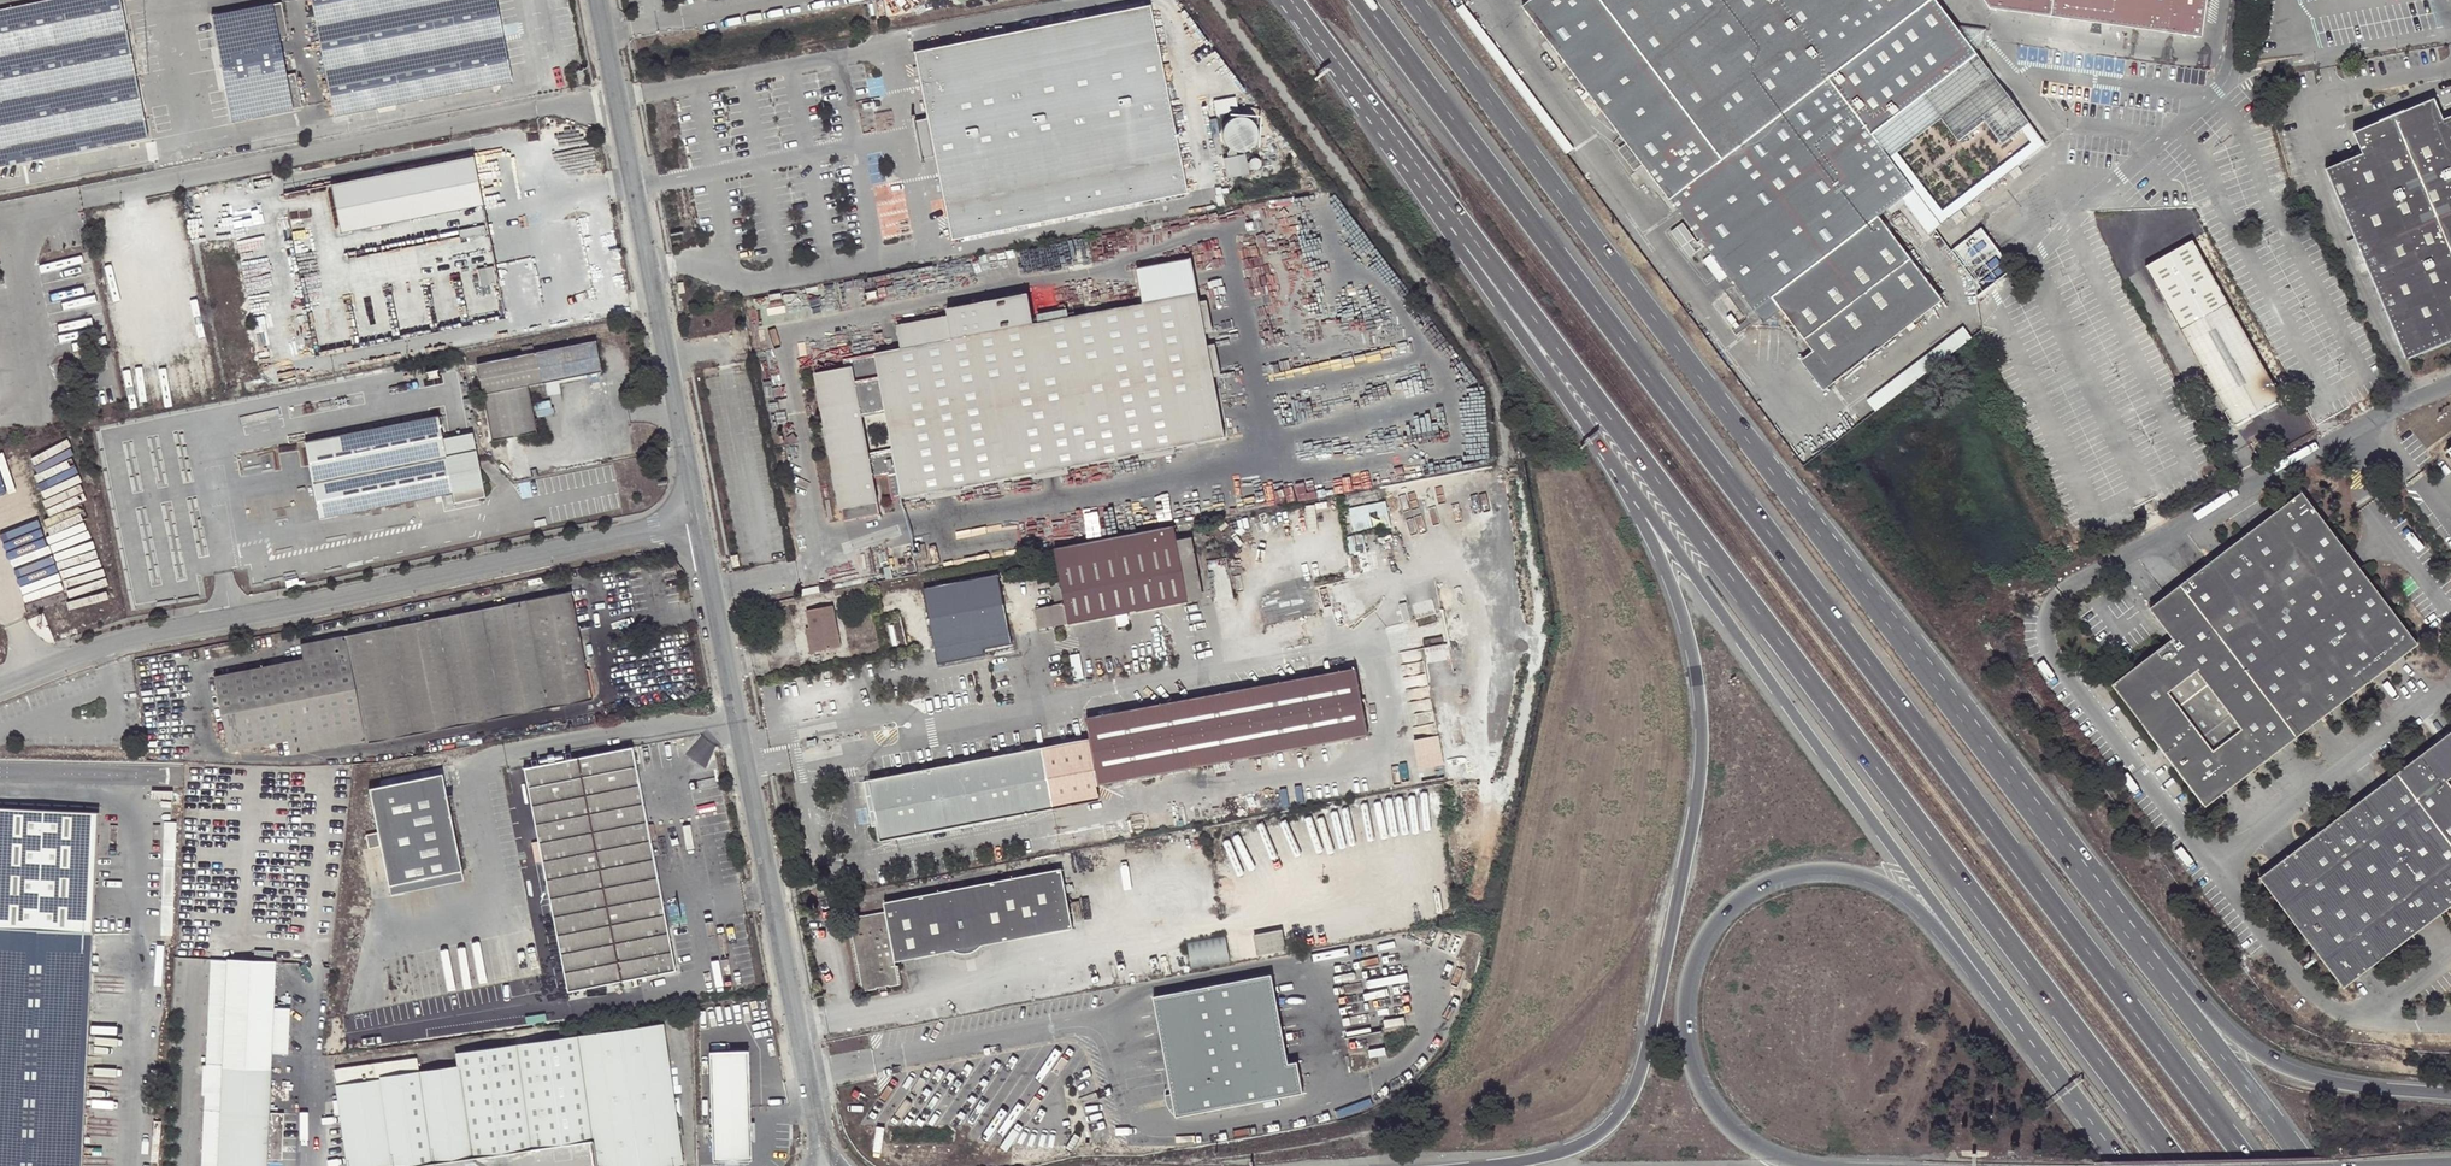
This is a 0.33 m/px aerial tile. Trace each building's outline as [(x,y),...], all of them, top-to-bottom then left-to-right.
[(147,138),(120,0),(52,0),(0,10),(0,168),(147,138)] [(272,0),(270,0),(212,12),(232,117),(293,105),(292,104),(302,101),(296,70),(287,72),(272,0)] [(334,118),(511,83),(495,0),(311,0),(334,118)] [(1522,6),(1754,311),(1772,297),(1836,382),(1942,302),(1879,217),(1902,199),(1914,190),(1887,154),(1870,132),(1975,52),(1973,49),(1962,35),(1952,22),(1936,0),(1530,0),(1522,6)] [(1990,7),(2202,34),(2206,0),(1984,0),(1990,7)] [(1149,4),(913,52),(916,68),(917,72),(926,119),(912,122),(920,159),(934,156),(951,240),(1143,201),(1188,192),(1149,4)] [(1984,27),(1952,22),(1962,35),(1973,49),(1982,42),(1983,36),(1984,27)] [(1870,132),(1887,154),(1895,148),(1938,116),(1956,140),(1983,120),(1999,142),(2020,127),(2027,121),(1975,52),(1870,132)] [(1214,100),(1216,114),(1238,109),(1236,96),(1214,100)] [(2352,236),(2360,256),(2401,355),(2450,335),(2450,114),(2443,117),(2434,96),(2353,129),(2363,153),(2324,169),(2352,236)] [(1230,147),(1233,149),(1237,150),(1243,150),(1248,149),(1253,145),(1257,140),(1258,134),(1257,128),(1254,122),(1250,118),(1244,116),(1238,115),(1232,117),(1227,120),(1224,125),(1222,131),(1223,137),(1225,143),(1230,147)] [(1939,207),(1895,148),(1887,154),(1914,190),(1902,199),(1926,231),(2044,143),(2027,121),(2020,127),(2029,139),(1939,207)] [(1224,157),(1228,177),(1250,172),(1249,169),(1253,168),(1256,168),(1260,166),(1261,163),(1261,160),(1259,157),(1257,157),(1254,157),(1251,158),(1250,161),(1247,161),(1246,152),(1237,154),(1237,150),(1233,149),(1230,147),(1228,152),(1229,156),(1224,157)] [(340,233),(483,205),(473,156),(331,184),(340,233)] [(462,236),(488,231),(486,222),(461,227),(462,236)] [(2352,259),(2360,256),(2352,236),(2344,239),(2352,259)] [(2191,238),(2145,265),(2234,423),(2235,422),(2236,424),(2280,400),(2280,396),(2191,238)] [(1148,302),(1198,293),(1191,258),(1141,268),(1148,302)] [(956,314),(906,323),(910,347),(851,358),(853,368),(817,375),(843,507),(879,501),(875,478),(898,474),(903,498),(1225,439),(1198,293),(1148,302),(1075,316),(1074,308),(1045,314),(1046,321),(1042,322),(1036,291),(955,307),(956,314)] [(477,364),(483,394),(528,385),(602,371),(596,340),(477,364)] [(1907,369),(1867,400),(1875,410),(1915,380),(1907,369)] [(438,377),(437,370),(427,372),(428,379),(438,377)] [(535,418),(528,385),(483,394),(493,441),(537,432),(536,426),(542,425),(541,417),(535,418)] [(443,438),(438,415),(305,441),(320,519),(453,493),(455,503),(485,497),(473,432),(443,438)] [(2149,608),(2170,638),(2111,684),(2204,806),(2417,644),(2301,492),(2149,608)] [(1055,549),(1061,578),(1070,624),(1189,601),(1178,540),(1175,526),(1055,549)] [(1192,538),(1178,540),(1189,601),(1204,598),(1192,538)] [(926,544),(912,547),(916,562),(929,559),(926,544)] [(738,555),(731,556),(733,568),(740,566),(738,555)] [(1011,644),(999,576),(925,590),(938,663),(985,654),(984,649),(1011,644)] [(1040,629),(1070,624),(1061,578),(1051,580),(1056,605),(1036,609),(1040,629)] [(592,697),(572,592),(301,645),(304,660),(215,677),(230,753),(288,741),(291,756),(592,697)] [(806,611),(810,628),(813,643),(808,644),(810,653),(840,647),(831,606),(806,611)] [(813,643),(810,628),(805,629),(808,644),(813,643)] [(1069,656),(1073,680),(1083,678),(1079,654),(1069,656)] [(877,818),(882,840),(952,827),(962,825),(1052,808),(1100,799),(1097,785),(1369,735),(1356,667),(1086,716),(1088,726),(1090,734),(1090,738),(870,780),(876,810),(877,818)] [(2259,877),(2343,988),(2450,905),(2450,732),(2259,877)] [(1411,738),(1415,768),(1386,772),(1389,788),(1447,779),(1445,765),(1444,765),(1439,734),(1411,738)] [(524,768),(568,990),(676,970),(649,838),(647,825),(631,748),(524,768)] [(463,869),(442,773),(369,788),(378,832),(366,834),(369,849),(382,846),(390,885),(463,869)] [(100,810),(0,805),(0,1165),(83,1165),(100,810)] [(877,818),(876,810),(867,812),(869,820),(877,818)] [(647,825),(649,838),(656,836),(653,823),(647,825)] [(962,825),(952,827),(953,834),(963,831),(962,825)] [(791,864),(798,862),(796,850),(789,851),(791,864)] [(884,902),(886,911),(850,917),(864,990),(880,987),(880,991),(888,990),(887,986),(900,983),(895,961),(1072,928),(1061,869),(884,902)] [(1255,934),(1259,955),(1287,950),(1283,928),(1255,934)] [(1231,961),(1226,933),(1187,940),(1193,968),(1231,961)] [(268,1158),(283,1158),(285,1111),(271,1111),(273,1065),(272,1065),(273,1051),(289,1052),(291,1006),(275,1005),(277,960),(229,958),(228,958),(222,958),(211,958),(206,1066),(223,1066),(218,1165),(268,1165),(268,1158)] [(1272,973),(1154,995),(1172,1092),(1175,1107),(1176,1116),(1303,1092),(1297,1061),(1289,1063),(1272,973)] [(417,1058),(335,1069),(348,1165),(411,1165),(434,1163),(445,1161),(595,1140),(598,1165),(684,1165),(664,1023),(456,1053),(459,1065),(419,1070),(417,1058)] [(714,1160),(752,1159),(751,1107),(749,1051),(711,1052),(713,1124),(705,1125),(705,1144),(714,1144),(714,1150),(714,1160)] [(206,1066),(202,1165),(218,1165),(223,1066),(206,1066)] [(1175,1107),(1172,1092),(1168,1094),(1166,1097),(1167,1102),(1168,1105),(1170,1108),(1175,1107)]
